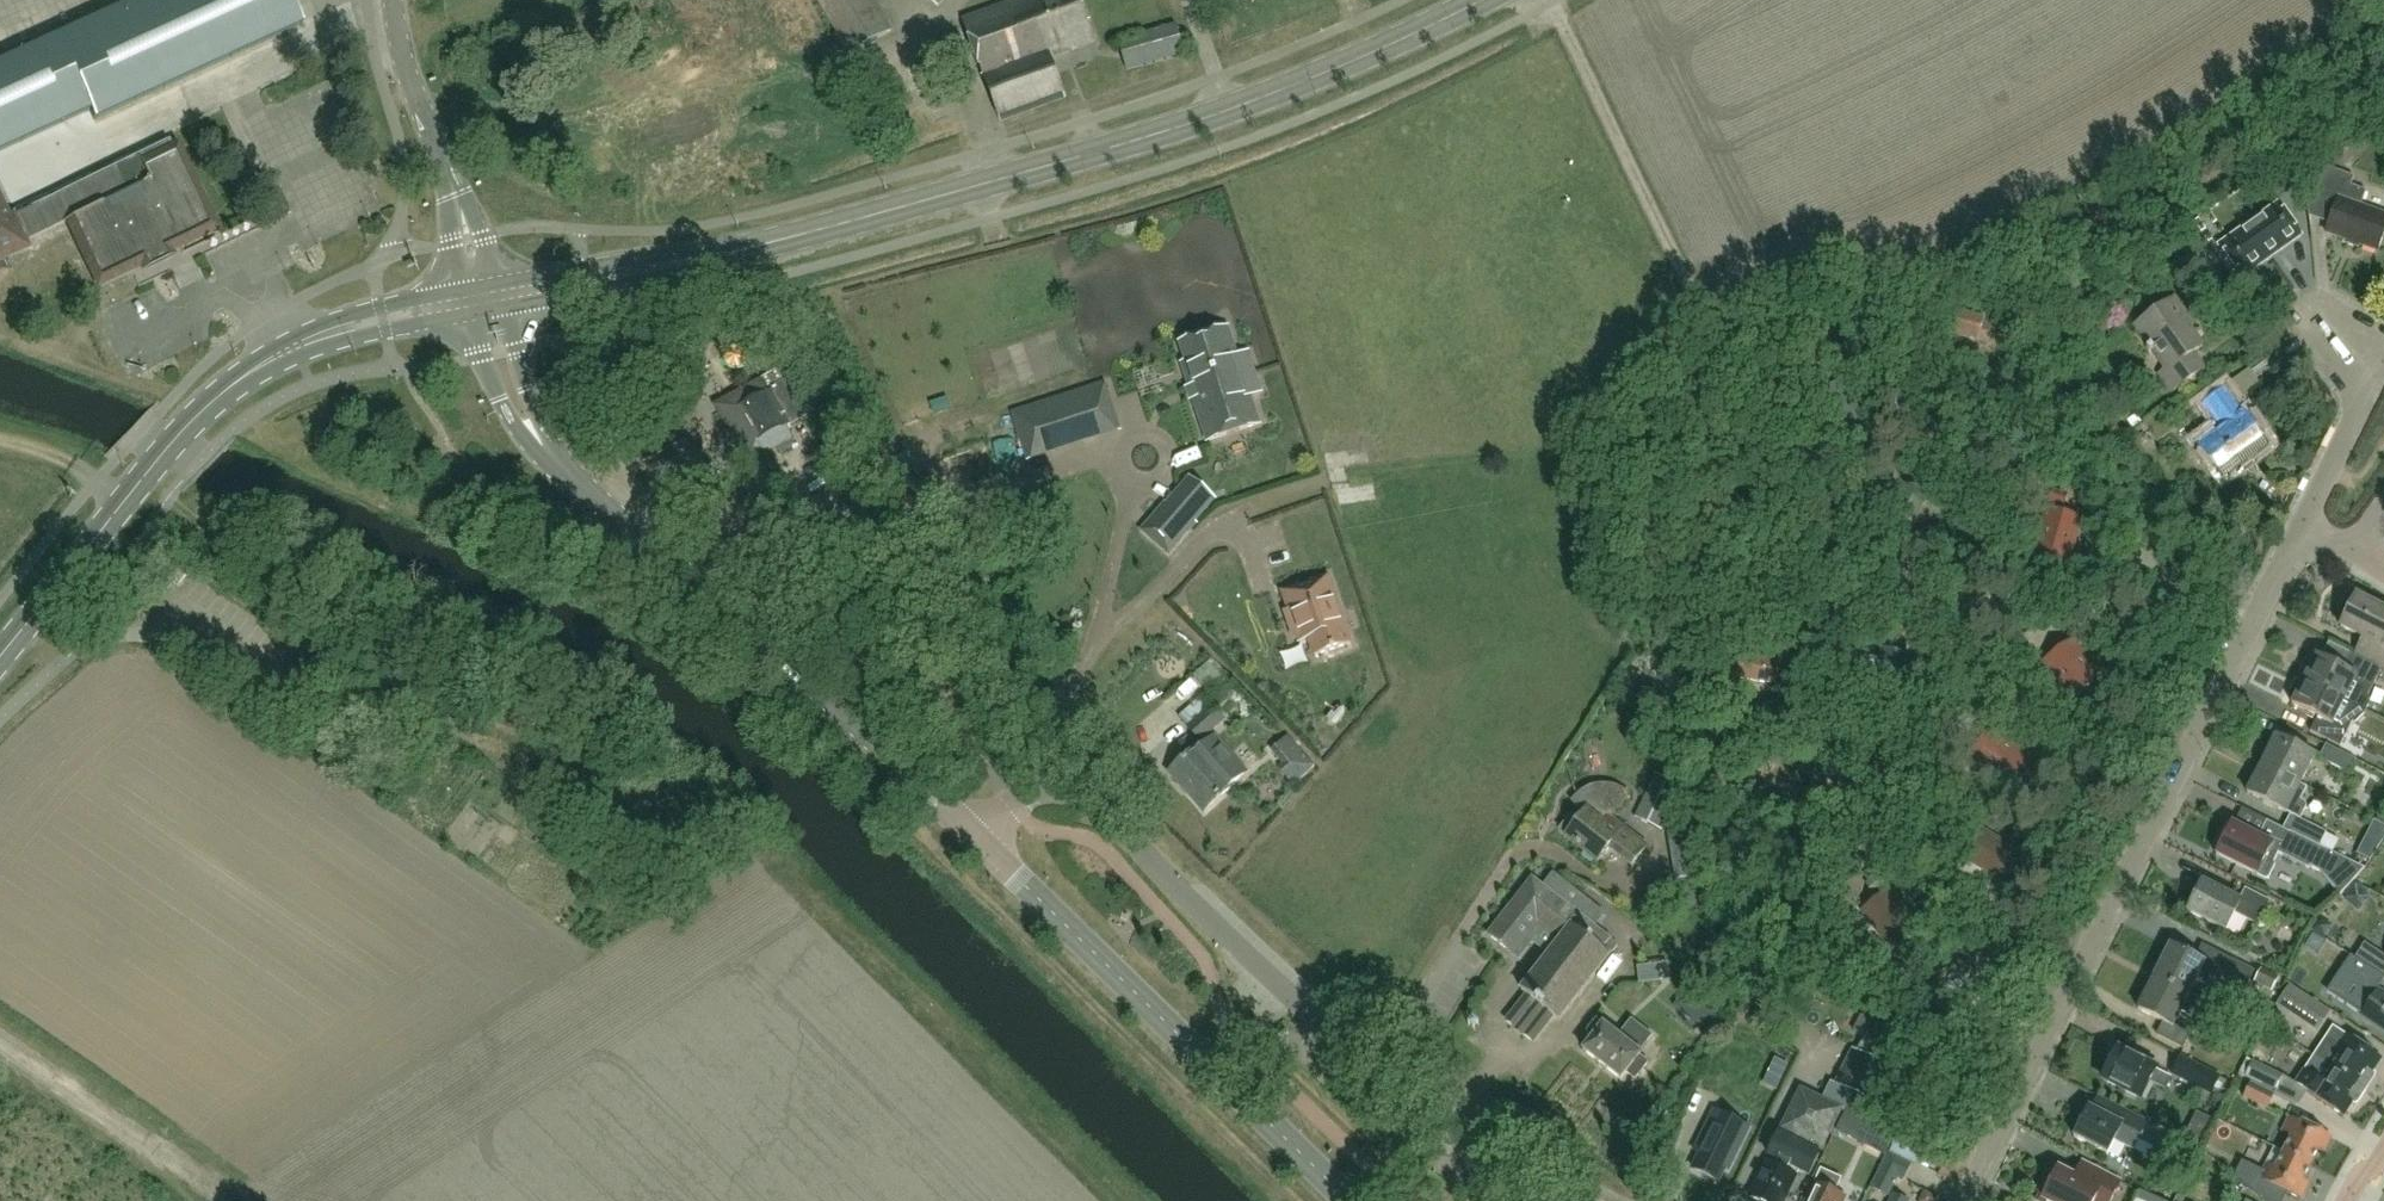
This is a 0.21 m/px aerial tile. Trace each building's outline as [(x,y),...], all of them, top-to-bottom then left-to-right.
[(302,25),(290,0),(160,0),(61,45),(95,119),(302,25)] [(860,12),(877,5),(875,0),(855,0),(860,12)] [(945,9),(953,0),(935,0),(945,9)] [(1095,42),(1079,0),(1020,0),(964,21),(1002,123),(1066,99),(1051,59),(1095,42)] [(1127,72),(1186,56),(1177,24),(1137,36),(1136,33),(1127,36),(1127,39),(1118,41),(1127,72)] [(0,61),(0,155),(47,135),(14,55),(0,61)] [(90,211),(72,219),(101,279),(211,226),(170,140),(77,184),(90,211)] [(23,243),(72,219),(90,211),(77,184),(63,155),(3,184),(19,217),(12,220),(23,243)] [(2383,233),(2383,217),(2359,208),(2365,192),(2350,187),(2353,178),(2331,170),(2322,194),(2338,200),(2326,233),(2377,252),(2383,233)] [(2297,234),(2278,206),(2219,247),(2242,279),(2256,269),(2300,238),(2297,234)] [(12,220),(6,207),(0,209),(0,254),(23,243),(12,220)] [(2171,393),(2205,369),(2195,353),(2204,347),(2185,320),(2188,318),(2176,300),(2135,328),(2149,348),(2147,350),(2151,355),(2156,351),(2170,370),(2160,377),(2171,393)] [(1982,330),(1996,334),(2001,319),(1986,315),(1985,318),(1948,308),(1941,331),(1942,331),(1941,336),(1951,339),(1952,334),(1978,342),(1982,330)] [(1261,393),(1255,374),(1254,373),(1248,354),(1237,358),(1228,330),(1181,345),(1188,364),(1183,365),(1208,442),(1259,425),(1250,397),(1261,393)] [(1000,376),(1017,356),(991,334),(974,354),(1000,376)] [(732,399),(718,406),(748,462),(793,438),(762,382),(732,399)] [(1120,430),(1111,402),(1105,385),(1014,414),(1029,459),(1102,436),(1120,430)] [(2223,479),(2268,446),(2245,415),(2243,416),(2224,390),(2204,404),(2224,430),(2200,448),(2223,479)] [(2133,429),(2142,423),(2137,416),(2128,422),(2133,429)] [(789,467),(809,459),(805,448),(785,455),(789,467)] [(418,462),(421,466),(426,467),(437,460),(432,451),(421,457),(418,462)] [(1215,502),(1188,478),(1142,531),(1169,554),(1215,502)] [(1891,522),(1914,530),(1927,494),(1905,486),(1891,522)] [(2060,549),(2072,552),(2081,520),(2048,510),(2035,555),(2056,562),(2060,549)] [(1217,559),(1179,602),(1200,621),(1238,578),(1217,559)] [(1299,587),(1283,593),(1300,643),(1309,639),(1315,656),(1350,644),(1327,578),(1311,583),(1312,586),(1300,590),(1299,587)] [(2357,596),(2341,627),(2363,638),(2355,655),(2383,670),(2383,609),(2357,596)] [(2063,666),(2053,673),(2073,700),(2101,680),(2073,642),(2055,655),(2063,666)] [(1884,651),(1874,688),(1897,694),(1907,657),(1884,651)] [(2304,680),(2366,711),(2369,704),(2369,694),(2381,670),(2349,654),(2341,669),(2316,657),(2314,659),(2311,658),(2306,660),(2301,671),(2302,676),(2305,678),(2304,680)] [(1780,662),(1741,656),(1737,679),(1776,685),(1778,678),(1787,680),(1789,671),(1779,669),(1780,662)] [(961,662),(952,668),(960,679),(968,673),(961,662)] [(2352,721),(2355,723),(2365,713),(2366,711),(2304,680),(2302,684),(2299,682),(2294,684),(2288,696),(2290,701),(2293,702),(2292,705),(2317,718),(2311,731),(2340,746),(2352,721)] [(1201,744),(1226,722),(1212,706),(1187,728),(1201,744)] [(1996,729),(1980,745),(1989,754),(1980,763),(2004,787),(2029,763),(1996,729)] [(1288,738),(1273,751),(1281,760),(1296,747),(1288,738)] [(2261,766),(2300,785),(2314,757),(2275,738),(2261,766)] [(1246,774),(1215,739),(1201,751),(1198,748),(1170,773),(1205,813),(1233,788),(1232,787),(1246,774)] [(2349,775),(2356,761),(2326,746),(2319,760),(2349,775)] [(456,786),(472,766),(463,759),(447,779),(456,786)] [(2294,798),(2300,785),(2261,766),(2247,793),(2293,816),(2300,801),(2294,798)] [(1682,787),(1655,775),(1635,819),(1661,831),(1682,787)] [(1805,799),(1794,816),(1817,830),(1841,793),(1820,780),(1807,800),(1805,799)] [(1649,848),(1611,819),(1628,797),(1625,795),(1622,793),(1619,791),(1616,790),(1612,789),(1609,788),(1605,788),(1601,788),(1598,789),(1594,790),(1591,791),(1588,792),(1584,794),(1581,796),(1579,798),(1576,801),(1574,804),(1579,808),(1577,810),(1584,815),(1579,821),(1572,816),(1560,831),(1567,836),(1566,838),(1599,863),(1609,850),(1633,869),(1649,848)] [(2319,848),(2327,833),(2297,818),(2290,833),(2319,848)] [(2309,869),(2309,868),(2320,874),(2329,855),(2266,824),(2259,838),(2232,824),(2216,856),(2266,881),(2269,880),(2276,867),(2275,863),(2265,859),(2270,850),(2309,869)] [(1985,857),(1979,868),(2006,884),(2023,857),(1983,833),(1972,849),(1985,857)] [(2376,849),(2362,842),(2356,853),(2369,860),(2376,849)] [(1560,1021),(1609,958),(1618,947),(1594,929),(1604,916),(1554,876),(1543,889),(1533,881),(1489,938),(1519,961),(1532,944),(1548,957),(1521,991),(1527,996),(1506,1022),(1515,1029),(1514,1030),(1524,1038),(1525,1036),(1534,1043),(1554,1017),(1560,1021)] [(2258,926),(2270,901),(2245,889),(2239,901),(2202,883),(2188,913),(2226,931),(2234,914),(2258,926)] [(1882,916),(1872,923),(1890,949),(1916,930),(1889,893),(1873,904),(1882,916)] [(2363,945),(2354,961),(2383,980),(2383,958),(2363,945)] [(2154,978),(2190,996),(2197,981),(2215,990),(2221,980),(2244,992),(2254,973),(2203,946),(2197,959),(2171,946),(2154,978)] [(2379,993),(2374,999),(2363,992),(2374,974),(2351,959),(2342,972),(2353,980),(2341,998),(2353,1006),(2354,1005),(2366,1012),(2361,1019),(2383,1034),(2383,997),(2379,993)] [(1667,963),(1637,967),(1639,985),(1670,980),(1667,963)] [(2270,989),(2276,978),(2262,971),(2256,982),(2270,989)] [(2174,1027),(2182,1011),(2191,1016),(2198,1001),(2190,996),(2154,978),(2138,1010),(2164,1024),(2158,1036),(2184,1050),(2191,1036),(2174,1027)] [(2315,1023),(2324,1010),(2289,986),(2285,993),(2298,1001),(2293,1008),(2315,1023)] [(1597,1020),(1586,1033),(1593,1039),(1583,1051),(1621,1081),(1627,1074),(1635,1080),(1648,1064),(1640,1057),(1641,1055),(1639,1053),(1653,1036),(1632,1020),(1619,1037),(1597,1020)] [(2332,1070),(2357,1086),(2367,1092),(2375,1080),(2376,1075),(2373,1073),(2381,1061),(2333,1028),(2314,1057),(2332,1069),(2332,1070)] [(2251,1058),(2266,1065),(2276,1044),(2262,1036),(2251,1058)] [(1896,1071),(1852,1049),(1835,1085),(1853,1094),(1878,1107),(1896,1071)] [(2103,1081),(2141,1100),(2150,1082),(2166,1089),(2171,1078),(2156,1070),(2155,1070),(2158,1065),(2142,1056),(2139,1062),(2118,1051),(2103,1081)] [(2343,1117),(2351,1105),(2354,1107),(2359,1104),(2367,1092),(2357,1086),(2332,1070),(2332,1069),(2314,1057),(2295,1086),(2343,1117)] [(2219,1079),(2181,1059),(2173,1075),(2211,1094),(2219,1079)] [(2275,1094),(2283,1077),(2253,1062),(2244,1080),(2251,1083),(2243,1098),(2268,1110),(2275,1094)] [(1757,1200),(1786,1200),(1800,1172),(1810,1177),(1820,1156),(1819,1155),(1821,1151),(1822,1151),(1843,1111),(1802,1091),(1782,1131),(1783,1132),(1781,1137),(1779,1136),(1769,1156),(1773,1158),(1770,1164),(1768,1163),(1750,1198),(1757,1200)] [(2146,1123),(2121,1111),(2098,1099),(2092,1111),(2089,1109),(2074,1139),(2108,1156),(2115,1141),(2133,1150),(2146,1123)] [(1896,1135),(1865,1109),(1852,1137),(1886,1155),(1896,1135)] [(1701,1157),(1694,1171),(1716,1182),(1723,1168),(1728,1170),(1737,1153),(1736,1153),(1749,1128),(1715,1110),(1694,1153),(1701,1157)] [(2283,1154),(2309,1167),(2317,1151),(2323,1154),(2330,1138),(2290,1118),(2282,1134),(2291,1138),(2283,1154)] [(2186,1141),(2148,1122),(2138,1141),(2177,1161),(2178,1159),(2187,1163),(2190,1156),(2194,1158),(2198,1149),(2186,1143),(2186,1141)] [(1900,1142),(1893,1153),(1915,1166),(1922,1155),(1900,1142)] [(2302,1182),(2309,1167),(2283,1154),(2276,1169),(2267,1165),(2259,1180),(2300,1200),(2308,1185),(2302,1182)] [(1890,1155),(1873,1189),(1887,1196),(1893,1185),(1894,1186),(1895,1184),(1894,1184),(1897,1177),(1903,1181),(1911,1166),(1890,1155)] [(2248,1188),(2254,1178),(2257,1170),(2242,1163),(2235,1177),(2248,1188)] [(2121,1184),(2081,1164),(2074,1179),(2058,1171),(2049,1188),(2045,1186),(2037,1200),(2112,1200),(2121,1184)] [(1829,1174),(1823,1171),(1808,1200),(1844,1200),(1845,1198),(1836,1194),(1842,1181),(1829,1174)]
